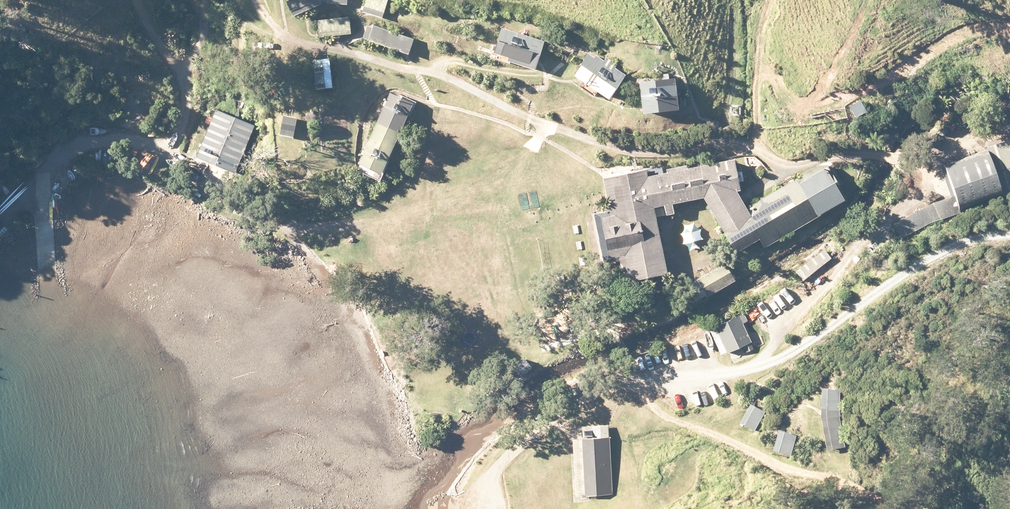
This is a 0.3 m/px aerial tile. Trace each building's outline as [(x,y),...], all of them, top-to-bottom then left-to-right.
[(292,17),(324,3),(322,0),(284,0),(292,17)] [(382,18),(389,0),(365,0),(362,10),(382,18)] [(352,15),(320,20),(322,36),(355,32),(352,15)] [(361,40),(407,56),(413,40),(374,26),(373,29),(366,26),(361,40)] [(545,39),(501,26),(491,57),(536,70),(545,39)] [(574,76),(607,100),(623,77),(590,54),(574,76)] [(313,60),(316,90),(333,88),(329,59),(313,60)] [(641,80),(641,114),(682,113),(681,79),(641,80)] [(357,164),(380,174),(414,102),(391,91),(357,164)] [(860,100),(849,107),(856,118),(867,111),(860,100)] [(254,127),(212,112),(194,160),(236,175),(254,127)] [(297,119),(283,117),(279,136),(293,138),(297,119)] [(1009,192),(1009,141),(940,162),(955,210),(1009,192)] [(715,224),(733,255),(762,238),(843,192),(825,161),(744,208),(734,190),(738,190),(732,158),(645,174),(644,168),(600,176),(607,212),(594,215),(603,259),(616,256),(621,281),(664,272),(651,206),(699,197),(715,224)] [(697,279),(707,296),(736,278),(726,261),(697,279)] [(716,324),(730,353),(751,342),(742,324),(752,319),(747,308),(716,324)] [(512,369),(520,379),(531,369),(524,360),(512,369)] [(848,445),(843,389),(821,391),(826,447),(848,445)] [(743,425),(756,430),(766,408),(753,402),(743,425)] [(589,495),(615,493),(610,427),(583,429),(589,495)] [(774,451),(792,455),(797,434),(779,429),(774,451)]
